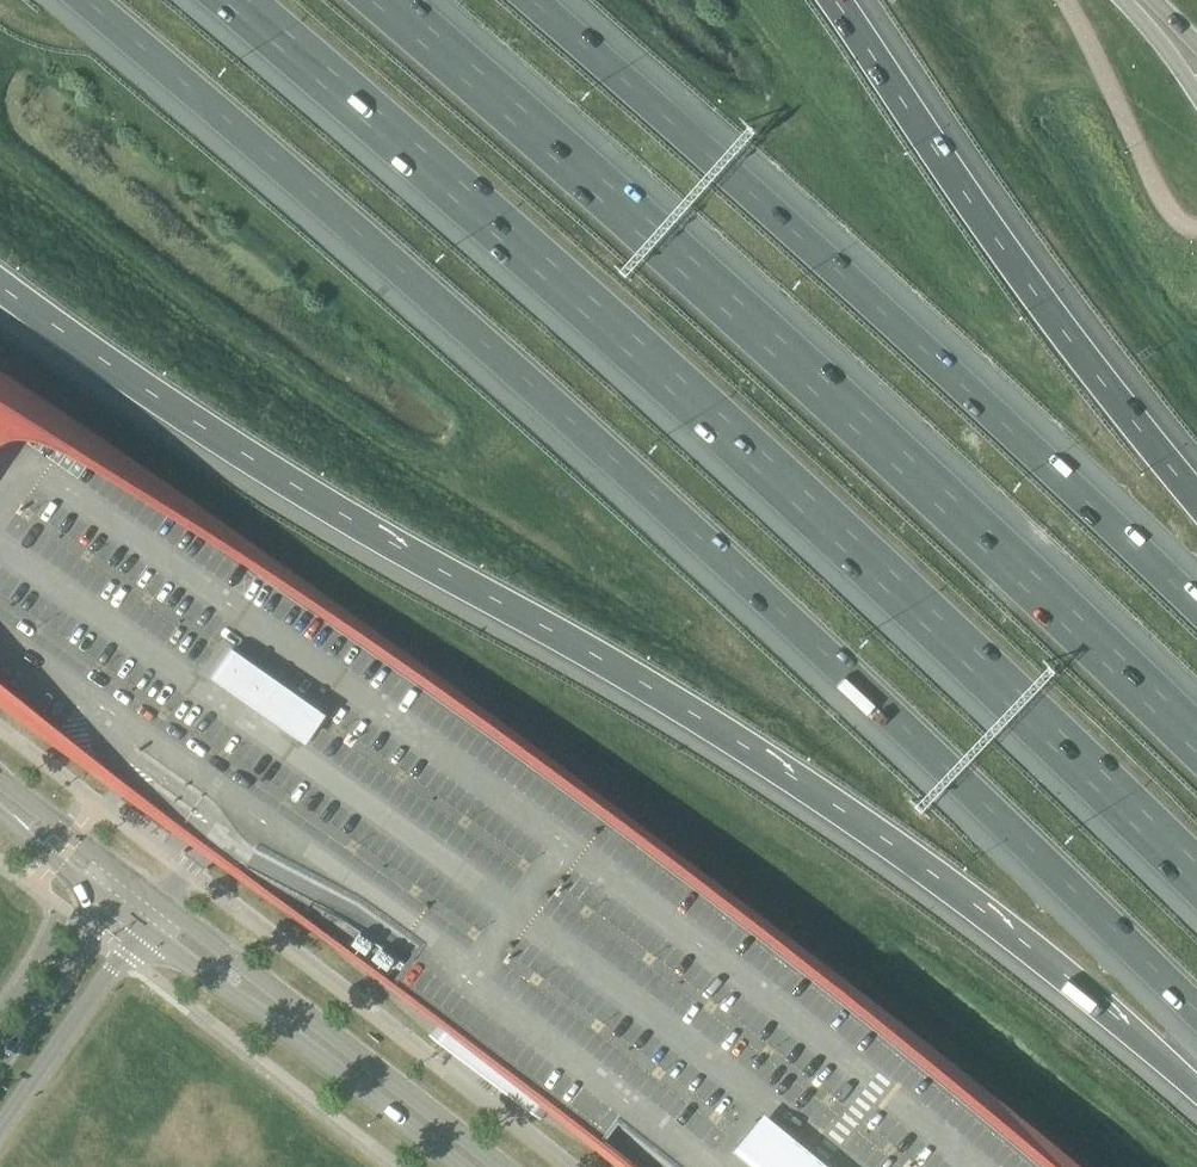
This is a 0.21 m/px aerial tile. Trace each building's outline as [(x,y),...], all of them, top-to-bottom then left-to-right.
[(0,389),(0,710),(198,858),(375,995),(600,1166),(1041,1166),(923,1064),(554,771),(73,433),(0,389)] [(505,728),(499,737),(497,739),(529,762),(538,751),(505,728)] [(815,960),(807,969),(806,972),(837,996),(846,985),(815,960)]
